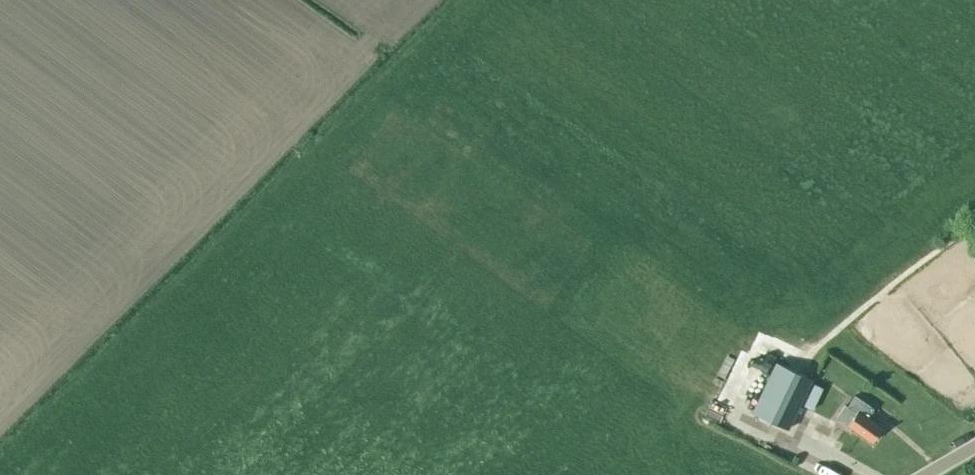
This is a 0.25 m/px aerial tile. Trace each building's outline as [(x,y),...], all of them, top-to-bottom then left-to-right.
[(811,378),(776,361),(752,411),(787,428),(811,378)] [(873,407),(865,401),(855,394),(847,405),(844,403),(836,415),(872,441),(882,426),(867,415),(873,407)]
